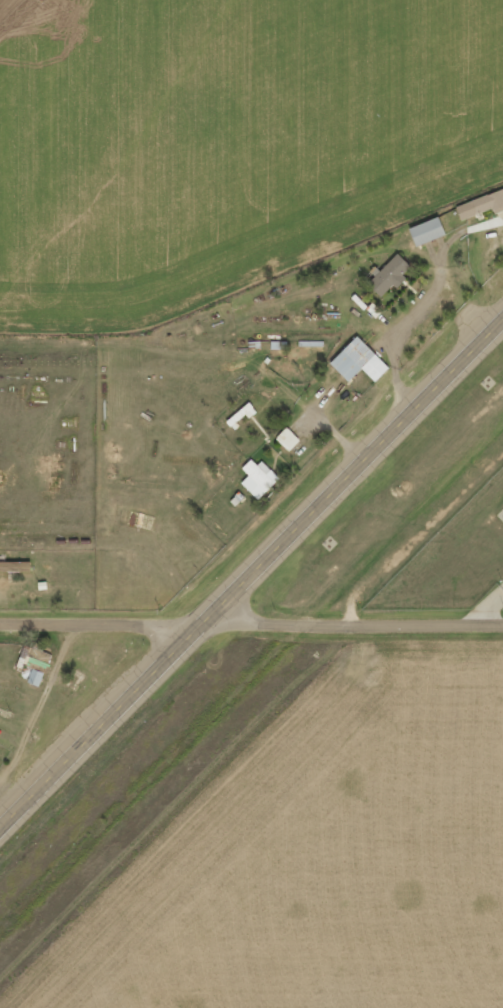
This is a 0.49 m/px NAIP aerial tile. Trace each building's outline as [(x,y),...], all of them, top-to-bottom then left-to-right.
[(491,207),(492,211),(502,207),(502,187),(455,206),(460,219),(491,207)] [(415,245),(444,234),(437,216),(408,226),(415,245)] [(411,266),(397,252),(367,284),(381,296),(393,283),(397,287),(406,277),(403,274),(411,266)] [(374,381),(388,366),(355,334),(328,362),(347,380),(360,367),(374,381)] [(289,450),(299,439),(286,426),(275,437),(289,450)] [(240,482),(257,499),(279,478),(261,460),(256,465),(250,458),(240,468),(247,475),(240,482)]
